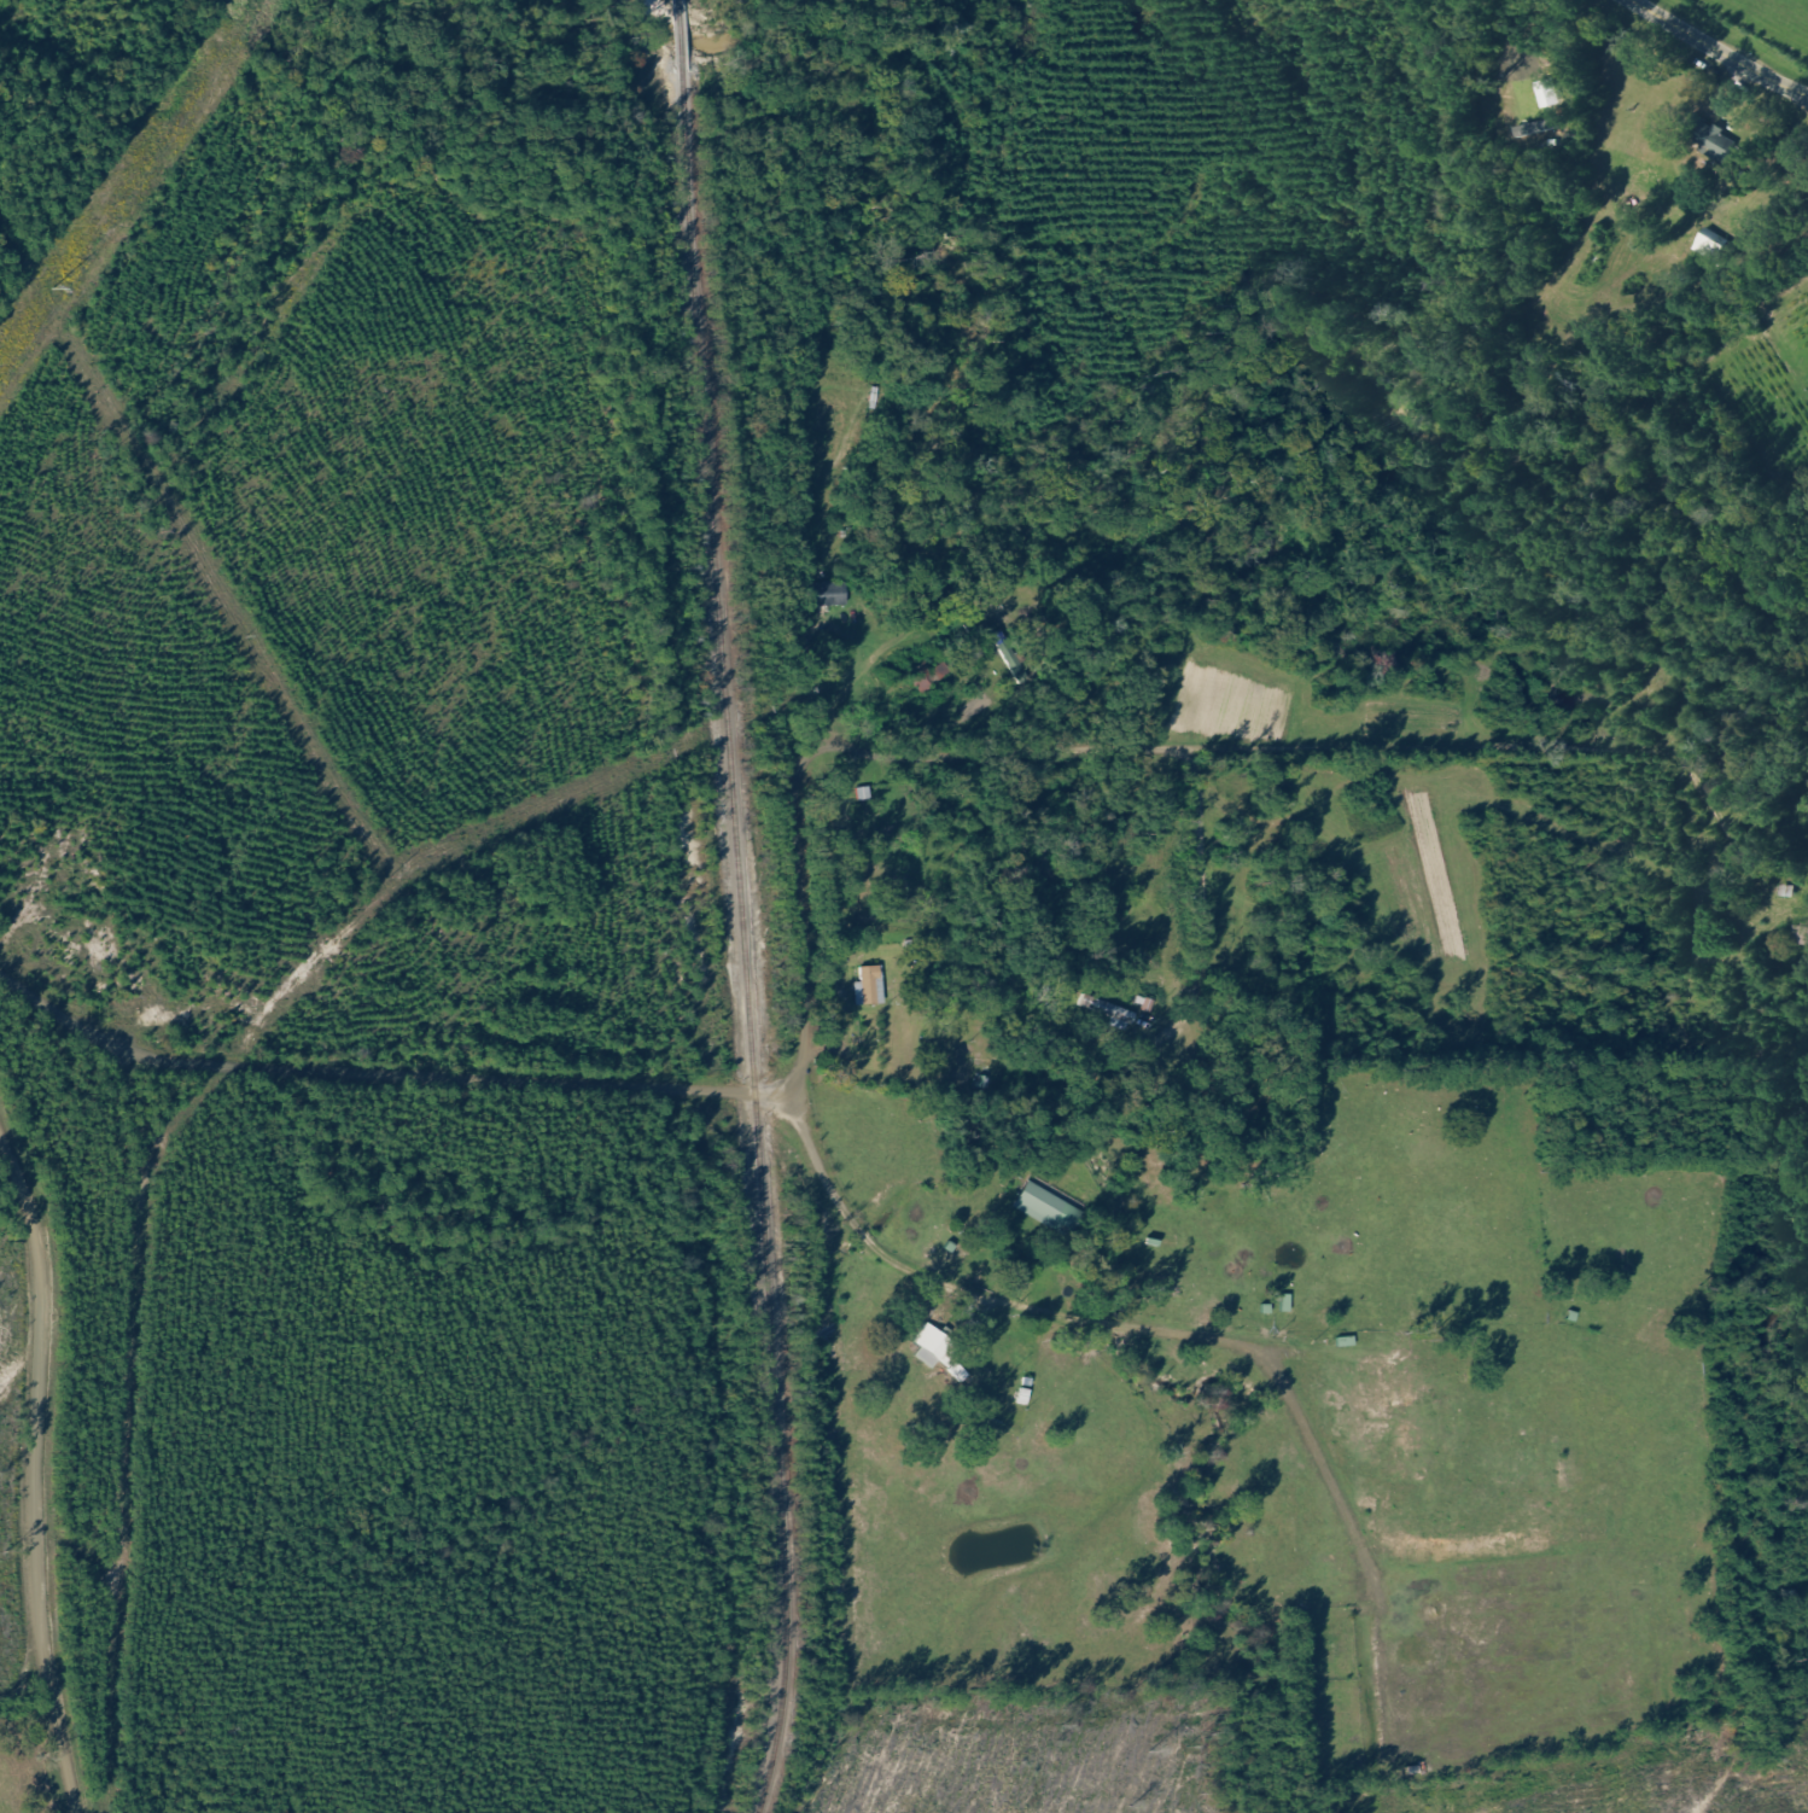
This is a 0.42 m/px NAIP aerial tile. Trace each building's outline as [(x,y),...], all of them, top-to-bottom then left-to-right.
[(1541,108),(1560,103),(1554,78),(1534,83),(1541,108)] [(1735,139),(1692,113),(1679,134),(1722,160),(1735,139)] [(1691,250),(1717,262),(1728,239),(1702,227),(1691,250)] [(850,583),(814,584),(815,607),(851,606),(850,583)] [(864,983),(857,983),(858,1006),(887,1005),(885,966),(863,967),(864,983)] [(1087,1008),(1107,1014),(1105,1024),(1133,1032),(1139,1012),(1090,998),(1087,1008)] [(1016,1210),(1074,1236),(1086,1211),(1027,1184),(1016,1210)] [(942,1360),(925,1347),(918,1357),(935,1370),(942,1360)]
